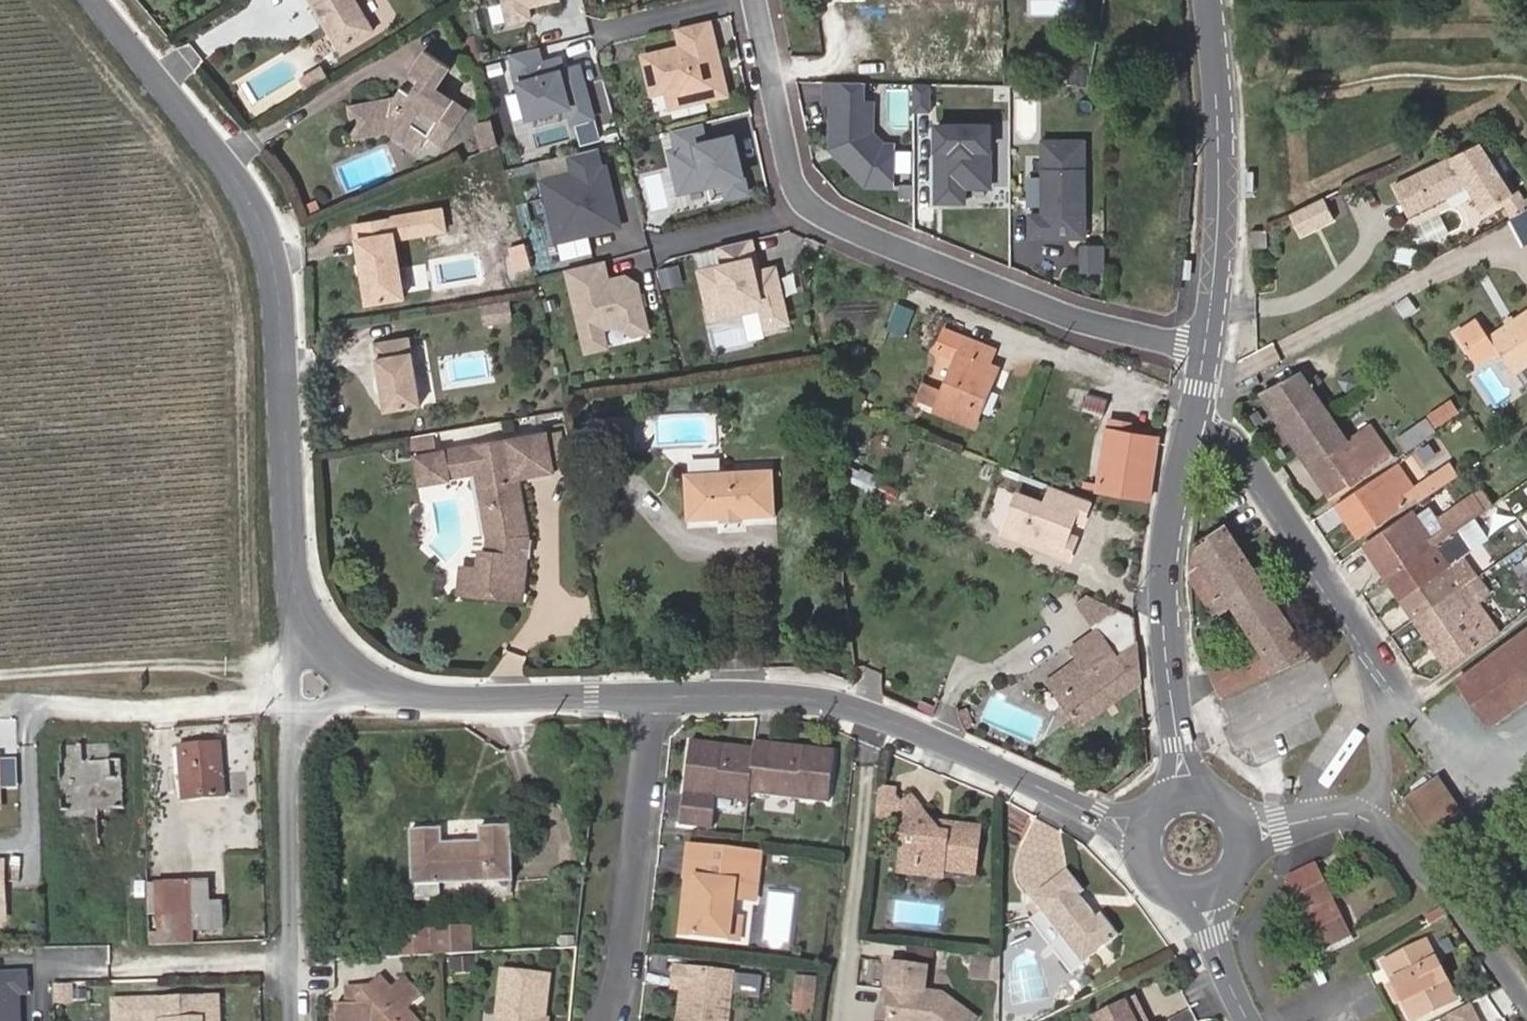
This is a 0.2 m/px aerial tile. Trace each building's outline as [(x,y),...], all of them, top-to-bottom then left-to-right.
[(356,0),(311,0),(317,10),(315,11),(324,26),(327,26),(342,53),(375,33),(356,0)] [(559,0),(502,0),(508,26),(531,21),(528,9),(559,2),(559,0)] [(893,30),(893,19),(880,19),(880,30),(893,30)] [(710,23),(678,30),(682,50),(644,59),(653,97),(667,93),(682,90),(686,107),(727,97),(710,23)] [(538,50),(512,57),(527,120),(568,111),(571,126),(592,122),(579,71),(563,75),(558,76),(555,63),(542,66),(538,50)] [(414,97),(404,90),(395,103),(393,102),(350,112),(357,144),(390,138),(403,146),(415,131),(431,142),(447,152),(471,117),(440,94),(455,71),(429,53),(413,77),(422,84),(414,97)] [(413,77),(404,90),(414,97),(422,84),(413,77)] [(885,146),(873,134),(873,104),(863,104),(864,84),(826,83),(825,104),(833,104),(832,135),(837,135),(837,149),(840,158),(867,186),(893,187),(894,146),(885,146)] [(929,113),(929,85),(913,85),(913,113),(929,113)] [(686,107),(682,90),(667,93),(671,111),(686,107)] [(730,115),(713,119),(717,137),(734,133),(730,115)] [(748,195),(735,137),(707,144),(702,125),(674,132),(679,151),(671,153),(681,195),(725,184),(728,199),(748,195)] [(990,188),(989,127),(937,127),(937,203),(964,202),(964,188),(990,188)] [(415,131),(403,146),(420,157),(431,142),(415,131)] [(1086,239),(1085,141),(1042,141),(1043,215),(1030,215),(1030,239),(1054,239),(1054,234),(1068,234),(1069,239),(1086,239)] [(1481,146),(1395,188),(1410,217),(1447,199),(1446,199),(1442,190),(1466,179),(1471,188),(1484,212),(1516,197),(1485,144),(1481,146)] [(598,150),(571,157),(575,176),(544,184),(558,240),(562,243),(621,229),(607,169),(603,170),(598,150)] [(1442,190),(1446,199),(1471,188),(1466,179),(1442,190)] [(1305,237),(1339,221),(1328,198),(1294,215),(1305,237)] [(1511,220),(1526,212),(1526,205),(1525,206),(1523,202),(1507,212),(1511,220)] [(408,301),(398,245),(445,236),(441,214),(356,230),(370,308),(408,301)] [(1269,248),(1270,242),(1270,230),(1253,230),(1253,249),(1269,248)] [(792,324),(779,269),(759,274),(751,241),(720,248),(724,268),(700,273),(709,309),(732,303),(733,308),(764,301),(766,306),(771,329),(792,324)] [(1105,273),(1105,246),(1083,246),(1083,273),(1105,273)] [(1419,255),(1400,252),(1396,265),(1415,269),(1419,255)] [(651,334),(639,285),(627,278),(610,282),(605,263),(567,272),(587,354),(609,348),(604,330),(618,327),(635,338),(651,334)] [(682,279),(678,266),(660,271),(664,284),(682,279)] [(711,319),(766,306),(764,301),(733,308),(732,303),(709,309),(711,319)] [(1489,339),(1477,322),(1456,336),(1476,365),(1491,355),(1502,358),(1514,375),(1526,365),(1526,313),(1489,339)] [(985,375),(988,365),(994,351),(946,330),(938,351),(957,359),(937,413),(975,428),(994,379),(985,375)] [(394,392),(390,393),(394,414),(430,407),(417,339),(380,346),(388,382),(392,382),(394,392)] [(998,369),(988,365),(985,375),(994,379),(998,369)] [(1332,500),(1392,459),(1369,426),(1347,441),(1300,373),(1259,394),(1332,500)] [(1090,408),(1095,392),(1076,386),(1067,404),(1090,410),(1090,408)] [(1115,398),(1095,392),(1090,408),(1110,414),(1115,398)] [(1450,404),(1426,420),(1436,433),(1460,417),(1450,404)] [(1397,439),(1406,454),(1436,433),(1426,420),(1426,419),(1397,439)] [(1096,492),(1150,499),(1159,439),(1106,432),(1096,492)] [(464,567),(461,593),(524,600),(530,554),(518,553),(518,545),(531,544),(532,536),(522,479),(559,472),(554,436),(423,457),(426,484),(455,480),(454,475),(482,472),(492,535),(490,549),(484,549),(481,569),(464,567)] [(1416,499),(1418,503),(1458,475),(1450,465),(1413,487),(1397,465),(1336,506),(1358,538),(1416,499)] [(779,472),(690,475),(691,522),(720,522),(721,525),(748,524),(748,521),(781,519),(779,472)] [(1091,502),(1053,488),(1046,506),(1018,495),(1003,535),(1069,560),(1076,540),(1068,537),(1075,518),(1083,522),(1091,502)] [(1437,538),(1441,543),(1459,531),(1483,514),(1474,501),(1440,525),(1445,533),(1437,538)] [(1364,547),(1387,580),(1441,543),(1437,538),(1418,510),(1364,547)] [(1310,655),(1307,651),(1227,525),(1196,546),(1190,580),(1216,618),(1232,608),(1257,645),(1210,667),(1222,698),(1310,655)] [(1472,551),(1459,531),(1441,543),(1387,580),(1402,601),(1463,557),(1472,551)] [(518,553),(530,554),(534,555),(536,543),(531,544),(518,545),(518,553)] [(1516,564),(1526,579),(1526,556),(1516,564)] [(1465,587),(1478,578),(1463,557),(1402,601),(1415,620),(1465,587)] [(1478,578),(1465,587),(1482,610),(1494,602),(1478,578)] [(1465,587),(1415,620),(1449,670),(1499,633),(1482,610),(1465,587)] [(1135,638),(1134,618),(1090,597),(1079,605),(1096,631),(1070,649),(1078,661),(1048,683),(1080,727),(1140,683),(1135,638)] [(1458,682),(1490,727),(1526,701),(1526,632),(1458,682)] [(110,740),(65,740),(65,806),(123,806),(123,757),(110,757),(110,740)] [(226,798),(222,744),(181,748),(186,801),(226,798)] [(830,752),(792,751),(792,758),(766,758),(767,750),(750,749),(749,755),(748,766),(747,801),(828,804),(830,752)] [(792,758),(792,751),(767,750),(766,758),(792,758)] [(746,807),(747,801),(748,766),(723,766),(724,754),(682,753),(679,836),(714,838),(715,821),(716,805),(746,807)] [(749,755),(724,754),(723,766),(748,766),(749,755)] [(1410,805),(1447,857),(1450,855),(1464,872),(1482,859),(1469,841),(1479,834),(1443,780),(1409,804),(1410,805)] [(899,832),(896,859),(911,862),(910,876),(939,880),(939,870),(971,875),(975,827),(947,824),(947,833),(935,832),(926,821),(905,797),(891,809),(890,821),(899,832)] [(947,824),(926,821),(935,832),(947,833),(947,824)] [(414,885),(513,881),(512,828),(482,830),(483,845),(443,846),(443,832),(413,832),(414,885)] [(911,862),(896,859),(895,874),(910,876),(911,862)] [(690,894),(692,894),(702,894),(701,916),(691,916),(691,949),(736,950),(736,933),(741,933),(741,913),(763,913),(765,864),(690,862),(690,894)] [(1320,951),(1349,935),(1315,864),(1296,874),(1286,879),(1317,944),(1320,951)] [(1084,892),(1070,875),(1066,870),(1030,899),(1042,913),(1059,934),(1083,965),(1119,938),(1102,916),(1096,918),(1091,912),(1087,914),(1083,909),(1086,906),(1079,896),(1084,892)] [(216,879),(162,881),(164,930),(177,929),(230,927),(230,900),(217,901),(216,879)] [(702,894),(692,894),(691,916),(701,916),(702,894)] [(1091,912),(1086,906),(1083,909),(1087,914),(1091,912)] [(1083,965),(1059,934),(1042,913),(1029,923),(1054,956),(1069,975),(1083,965)] [(447,960),(477,958),(476,933),(432,936),(434,960),(447,960)] [(750,933),(741,933),(736,933),(736,950),(750,951),(750,933)] [(402,934),(402,961),(416,961),(416,935),(402,934)] [(416,961),(429,960),(429,935),(416,935),(416,961)] [(1427,942),(1384,964),(1395,986),(1402,999),(1414,1020),(1418,1020),(1457,1001),(1427,942)] [(998,977),(1000,957),(976,955),(974,974),(998,977)] [(555,1017),(552,1017),(556,974),(509,969),(503,1020),(555,1020),(555,1017)] [(888,969),(884,1006),(891,1016),(890,1020),(971,1020),(943,999),(924,997),(927,973),(888,969)] [(0,974),(0,1020),(22,1020),(21,973),(0,974)] [(743,979),(685,977),(685,995),(695,995),(694,1020),(742,1020),(743,979)] [(350,1020),(411,1020),(405,1014),(420,1001),(402,980),(388,992),(378,979),(365,990),(357,990),(357,1006),(348,1006),(338,1006),(338,1018),(348,1018),(350,1020)] [(819,985),(802,984),(800,997),(818,999),(819,985)] [(1402,999),(1395,986),(1390,989),(1397,1002),(1402,999)] [(357,1006),(357,990),(348,991),(348,1006),(357,1006)] [(120,999),(121,1020),(224,1020),(223,996),(120,999)] [(1137,997),(1126,1002),(1130,1009),(1140,1004),(1137,997)] [(1140,1004),(1130,1009),(1126,1002),(1119,1005),(1094,1017),(1095,1020),(1149,1020),(1140,1004)] [(1469,1005),(1447,1016),(1450,1020),(1478,1020),(1469,1005)]
